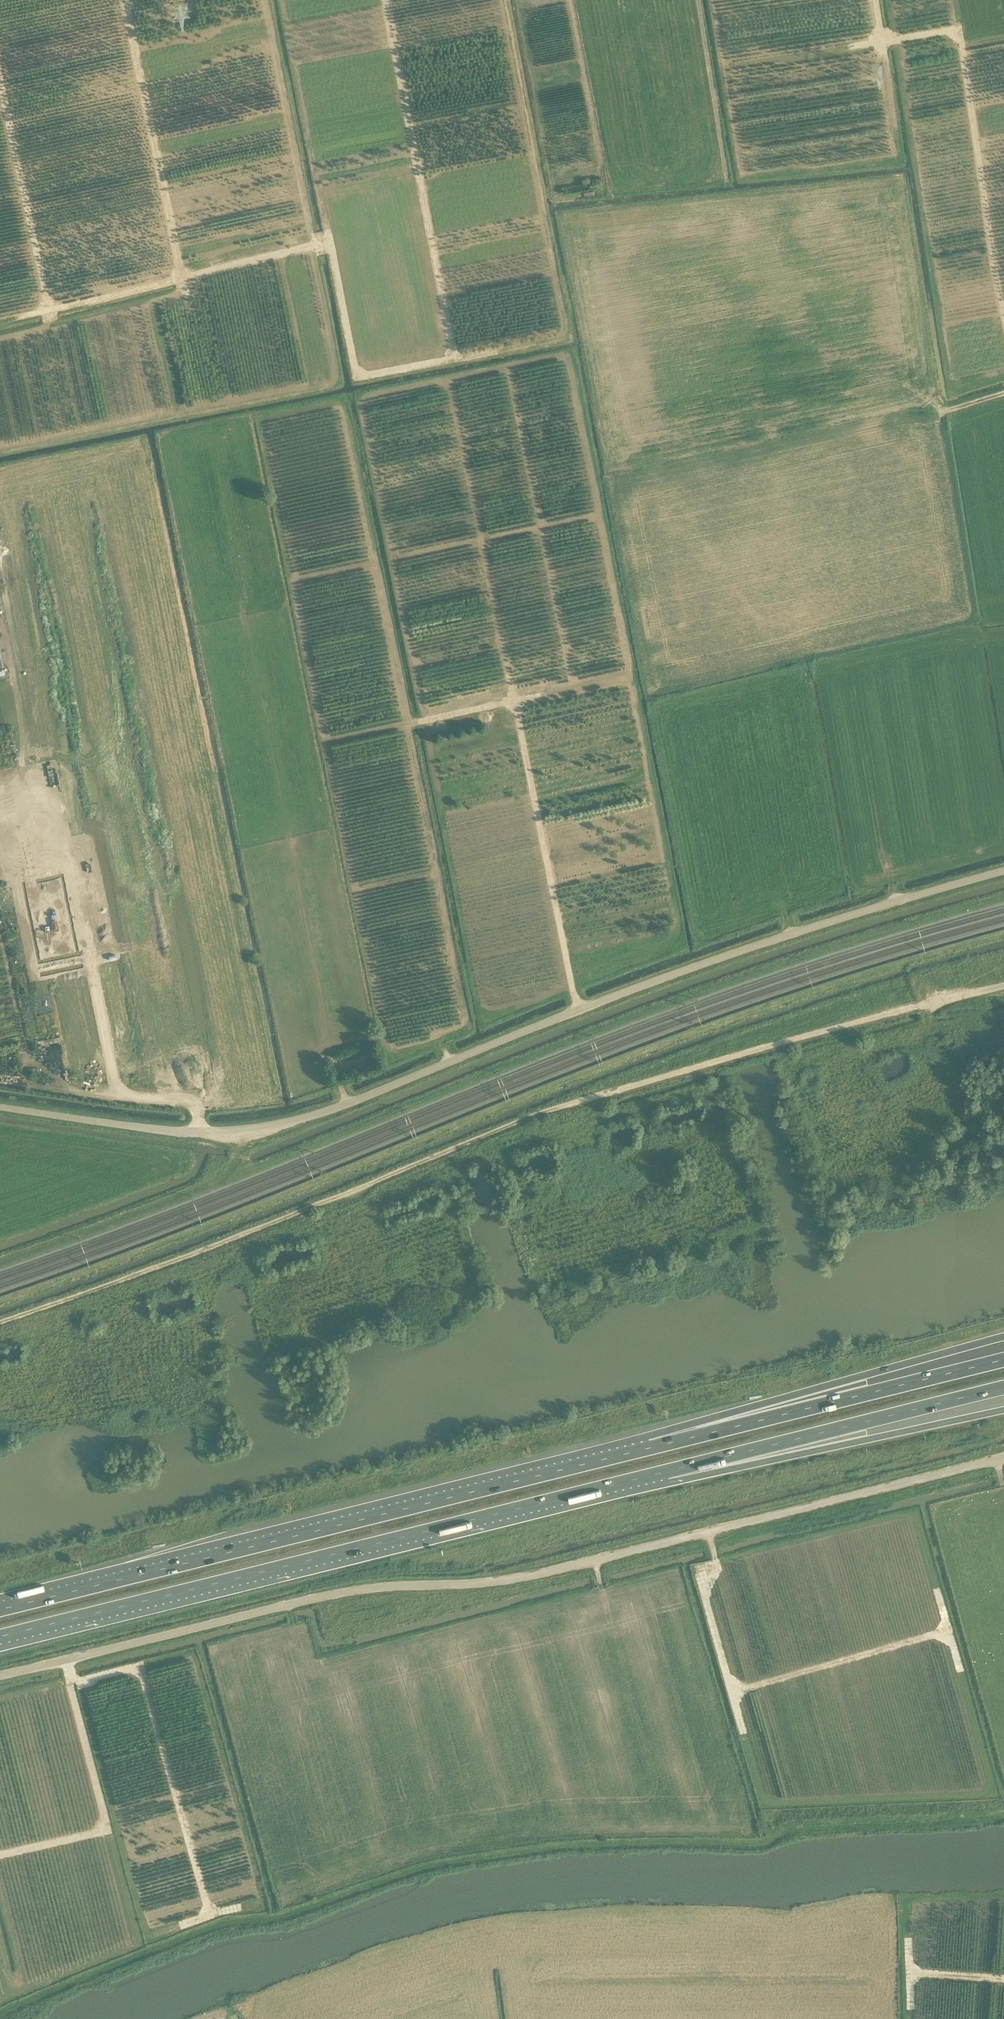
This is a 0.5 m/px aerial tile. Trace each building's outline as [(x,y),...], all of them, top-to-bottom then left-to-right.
[(63,873),(20,882),(39,976),(82,967),(63,873)]
